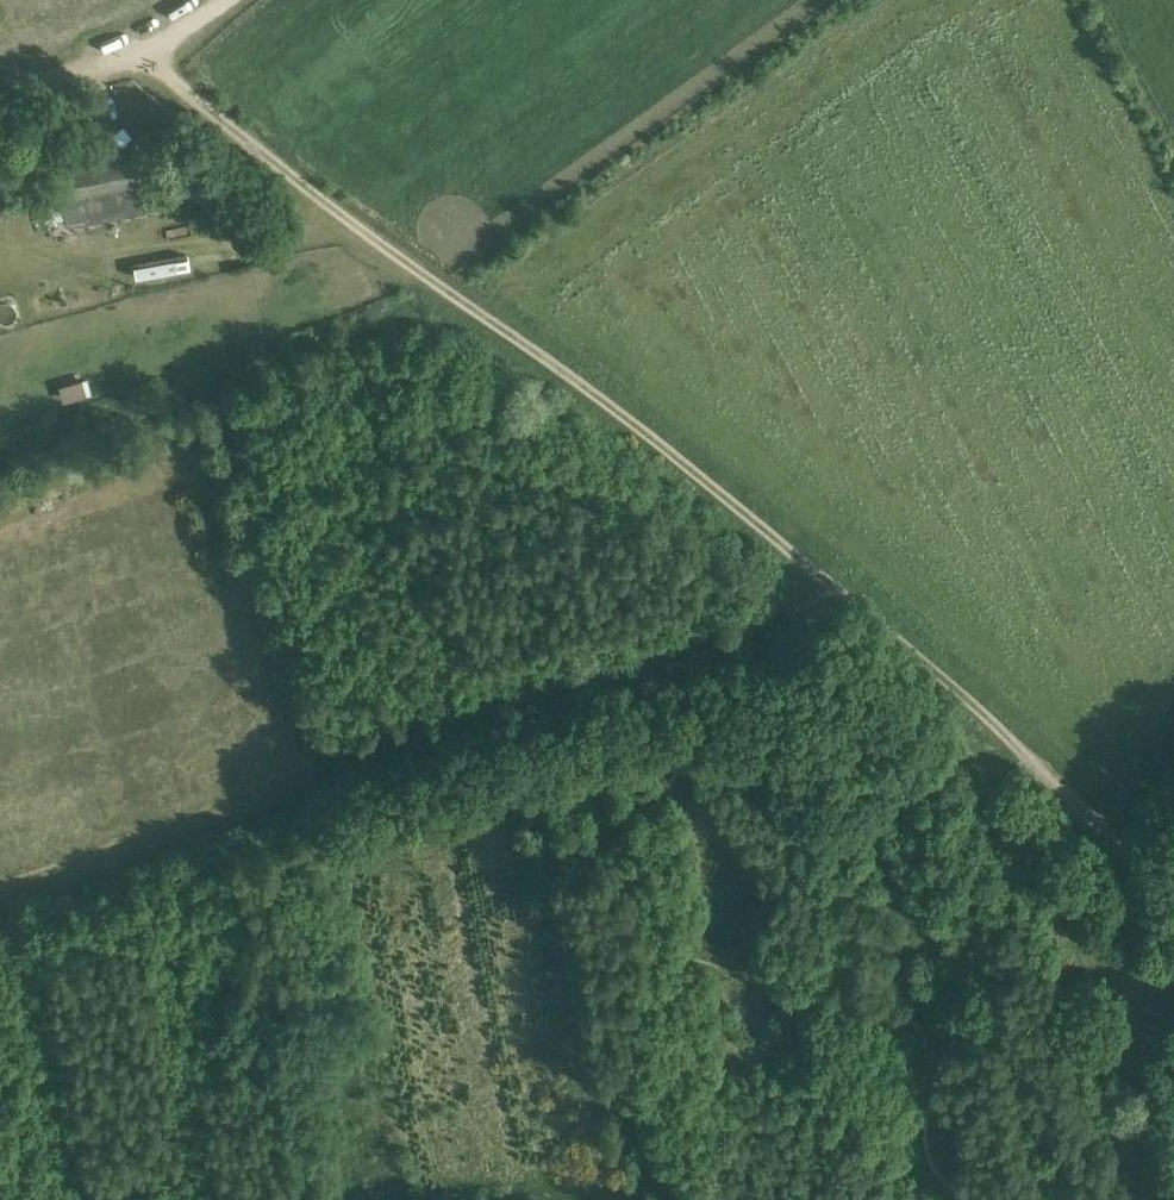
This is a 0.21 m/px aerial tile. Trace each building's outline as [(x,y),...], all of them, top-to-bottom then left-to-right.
[(91,161),(87,132),(56,136),(61,168),(55,168),(67,226),(99,219),(99,220),(146,211),(144,203),(149,202),(145,182),(151,181),(149,170),(139,172),(135,153),(91,161)]
